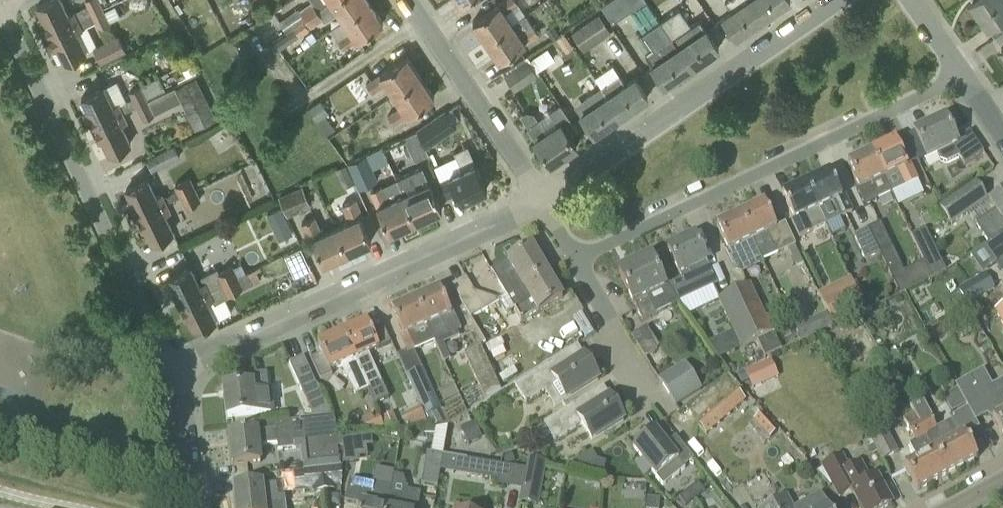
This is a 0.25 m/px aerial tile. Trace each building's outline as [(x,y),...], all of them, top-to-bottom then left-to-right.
[(37,6),(51,34),(103,9),(99,0),(85,0),(88,6),(69,15),(61,0),(50,0),(37,6)] [(313,1),(300,10),(306,18),(333,0),(312,0),(313,1)] [(306,18),(305,19),(311,28),(324,19),(325,21),(338,12),(344,21),(370,2),(369,0),(333,0),(306,18)] [(515,0),(505,0),(473,21),(486,41),(511,24),(504,13),(517,3),(515,0)] [(613,23),(647,1),(646,0),(612,0),(602,6),(613,23)] [(723,17),(736,37),(763,19),(751,0),(729,0),(726,2),(732,11),(723,17)] [(763,19),(790,0),(751,0),(763,19)] [(1002,31),(1002,0),(974,0),(971,2),(988,27),(990,25),(997,35),(1002,31)] [(370,2),(344,21),(351,31),(338,39),(344,47),(383,21),(370,2)] [(103,9),(51,34),(64,62),(87,51),(77,31),(96,22),(99,29),(111,23),(110,21),(121,16),(115,5),(104,11),(103,9)] [(306,18),(300,10),(299,8),(279,21),(286,32),(305,19),(306,18)] [(661,22),(692,67),(719,48),(706,29),(705,30),(699,21),(691,27),(679,10),(661,22)] [(599,12),(572,31),(585,50),(612,31),(599,12)] [(500,60),(538,34),(525,14),(511,24),(486,41),(500,60)] [(665,85),(692,67),(661,22),(643,34),(654,51),(647,56),(653,65),(652,66),(665,85)] [(551,37),(558,33),(553,26),(547,31),(551,37)] [(119,35),(93,47),(101,63),(127,51),(119,35)] [(394,94),(421,76),(407,56),(367,83),(373,93),(387,84),(394,94)] [(516,91),(540,76),(528,60),(505,75),(516,91)] [(618,75),(601,86),(621,116),(648,97),(635,78),(625,85),(618,75)] [(387,114),(394,125),(435,97),(421,76),(394,94),(401,105),(387,114)] [(95,126),(123,113),(137,106),(148,100),(147,98),(165,89),(159,77),(129,92),(133,99),(128,101),(118,81),(82,98),(95,126)] [(197,78),(175,88),(195,130),(216,120),(197,78)] [(594,134),(621,116),(601,86),(584,99),(590,108),(581,115),(594,134)] [(148,100),(137,106),(144,121),(155,116),(148,100)] [(538,121),(528,128),(536,140),(535,140),(551,163),(577,146),(570,136),(578,130),(560,104),(549,111),(558,125),(546,133),(538,121)] [(417,129),(418,131),(426,148),(457,128),(444,110),(417,129)] [(123,113),(95,126),(109,154),(131,143),(122,124),(127,121),(123,113)] [(333,127),(324,115),(316,120),(328,137),(336,132),(333,127)] [(945,118),(944,119),(942,115),(927,122),(929,126),(914,133),(927,159),(938,154),(940,161),(948,163),(959,157),(964,166),(984,153),(970,132),(955,139),(945,118)] [(231,125),(210,131),(216,151),(237,145),(231,125)] [(389,142),(386,131),(353,140),(356,151),(389,142)] [(426,148),(418,131),(404,137),(414,160),(429,154),(426,148)] [(896,142),(872,153),(884,178),(898,172),(905,187),(918,181),(910,165),(907,166),(896,142)] [(152,171),(180,157),(174,145),(146,159),(152,171)] [(463,171),(451,177),(450,175),(439,179),(447,197),(457,193),(461,201),(463,200),(463,201),(482,192),(482,191),(487,189),(468,145),(454,152),(463,171)] [(382,147),(347,163),(359,189),(378,180),(373,169),(388,162),(382,147)] [(870,185),(884,178),(872,153),(848,164),(860,189),(857,190),(865,207),(878,200),(870,185)] [(346,165),(335,170),(344,189),(355,183),(346,165)] [(413,172),(397,180),(404,194),(416,221),(442,210),(423,167),(413,171),(413,172)] [(830,173),(807,184),(823,219),(836,212),(839,218),(852,212),(845,196),(842,197),(830,173)] [(196,190),(191,178),(175,186),(181,198),(196,190)] [(390,233),(416,221),(404,194),(397,180),(397,179),(371,191),(390,233)] [(139,216),(167,203),(163,195),(158,198),(149,180),(126,190),(139,216)] [(977,181),(940,206),(952,224),(989,198),(977,181)] [(791,221),(799,237),(826,224),(823,219),(807,184),(783,195),(794,219),(791,221)] [(279,196),(287,217),(312,206),(303,185),(279,196)] [(201,199),(196,190),(181,198),(185,207),(201,199)] [(1002,234),(1002,194),(990,203),(996,211),(986,218),(987,219),(977,226),(989,243),(1002,234)] [(336,226),(348,252),(371,242),(360,216),(362,215),(355,199),(342,205),(349,220),(336,226)] [(167,203),(139,216),(151,242),(174,232),(165,214),(171,211),(167,203)] [(795,246),(785,224),(776,228),(765,204),(740,215),(753,240),(764,263),(763,261),(795,246)] [(717,226),(729,251),(726,252),(736,272),(741,274),(764,263),(753,240),(740,215),(717,226)] [(324,263),(348,252),(336,226),(322,233),(315,217),(302,223),(310,239),(312,238),(324,263)] [(881,223),(869,229),(880,254),(889,272),(901,266),(881,223)] [(866,261),(880,254),(869,229),(854,236),(866,261)] [(925,229),(911,235),(931,279),(945,272),(925,229)] [(989,243),(990,244),(986,246),(997,264),(1002,260),(1002,234),(989,243)] [(681,280),(669,286),(681,303),(717,286),(695,236),(668,249),(681,280)] [(284,254),(293,275),(310,268),(300,247),(284,254)] [(533,247),(492,271),(506,296),(507,297),(548,273),(533,247)] [(620,272),(619,272),(633,303),(634,303),(643,321),(681,303),(669,286),(666,288),(651,257),(650,257),(652,261),(622,275),(620,272)] [(182,304),(249,272),(244,261),(219,273),(217,269),(202,276),(205,282),(200,285),(192,268),(169,278),(182,304)] [(217,320),(208,302),(213,300),(215,304),(230,296),(229,295),(260,279),(255,269),(249,272),(182,304),(194,330),(217,320)] [(563,298),(548,273),(507,297),(506,296),(485,309),(485,310),(471,318),(486,343),(480,346),(501,393),(515,385),(515,384),(554,360),(548,349),(542,339),(541,340),(529,319),(563,298)] [(958,290),(952,295),(961,308),(995,289),(985,274),(958,290)] [(485,310),(485,309),(466,278),(453,286),(461,299),(459,300),(471,318),(485,310)] [(750,285),(735,292),(758,341),(766,357),(782,350),(774,333),(772,333),(750,285)] [(440,290),(416,300),(435,342),(444,362),(450,360),(443,344),(459,337),(457,332),(462,330),(455,314),(452,315),(440,290)] [(856,290),(824,306),(832,323),(865,308),(856,290)] [(758,341),(735,292),(718,300),(733,332),(709,344),(720,359),(758,341)] [(435,342),(416,300),(392,311),(404,338),(402,339),(409,354),(435,342)] [(801,340),(832,326),(826,313),(795,328),(801,340)] [(367,355),(379,349),(367,323),(343,334),(369,391),(381,385),(367,355)] [(331,371),(342,366),(355,397),(369,391),(343,334),(318,345),(322,354),(312,359),(310,355),(309,355),(321,379),(333,374),(331,371)] [(501,393),(480,346),(465,354),(487,402),(501,393)] [(515,384),(515,385),(526,403),(545,391),(555,407),(599,380),(584,356),(567,367),(561,357),(574,349),(573,348),(571,349),(554,360),(515,384)] [(301,390),(316,384),(304,357),(289,364),(301,390)] [(702,389),(686,364),(660,380),(676,406),(702,389)] [(764,383),(756,366),(744,371),(752,389),(764,383)] [(424,413),(440,406),(422,369),(407,376),(424,413)] [(225,387),(228,418),(271,413),(267,373),(251,376),(251,385),(225,387)] [(698,424),(706,434),(746,401),(737,391),(698,424)] [(973,391),(962,397),(976,421),(987,415),(973,391)] [(586,398),(544,424),(555,441),(582,424),(592,442),(626,420),(610,396),(592,406),(586,398)] [(399,427),(393,413),(381,418),(386,432),(399,427)] [(761,414),(754,421),(769,439),(777,432),(761,414)] [(992,420),(1002,439),(1002,414),(992,420)] [(260,446),(278,444),(279,450),(300,448),(302,471),(341,466),(338,447),(342,446),(334,421),(334,416),(264,423),(265,431),(230,435),(233,466),(262,463),(260,446)] [(384,428),(379,417),(373,419),(378,431),(384,428)] [(958,439),(949,423),(937,429),(930,418),(919,424),(948,475),(978,459),(965,436),(958,439)] [(898,453),(883,423),(866,431),(882,462),(898,453)] [(917,461),(905,467),(918,491),(948,475),(919,424),(909,429),(917,443),(909,447),(917,461)] [(540,442),(551,436),(544,426),(534,432),(540,442)] [(684,468),(694,460),(676,437),(667,445),(656,431),(634,448),(657,478),(678,461),(684,468)] [(366,437),(342,440),(344,458),(345,462),(360,460),(359,456),(365,456),(364,446),(367,445),(366,437)] [(379,480),(392,481),(398,440),(385,438),(379,480)] [(504,464),(514,462),(511,452),(502,455),(504,464)] [(592,452),(567,468),(580,472),(598,461),(592,452)] [(445,457),(427,454),(421,485),(439,488),(445,457)] [(852,489),(863,507),(887,507),(892,506),(876,477),(867,482),(858,464),(850,469),(843,455),(822,467),(838,496),(852,489)] [(468,460),(466,475),(499,480),(501,465),(468,460)] [(541,490),(546,463),(529,460),(524,486),(541,490)] [(306,471),(306,472),(281,475),(283,493),(314,490),(315,493),(335,491),(334,488),(342,488),(343,468),(306,471)] [(373,507),(378,485),(350,480),(346,502),(362,505),(362,507),(377,507),(373,507)] [(689,491),(695,499),(704,493),(697,484),(689,491)] [(263,485),(235,488),(237,505),(233,505),(234,507),(264,507),(263,485)] [(422,493),(407,491),(404,507),(419,507),(422,493)] [(678,499),(685,507),(695,499),(689,491),(678,499)] [(821,494),(796,507),(829,507),(821,494)] [(786,496),(765,507),(792,507),(786,496)]
